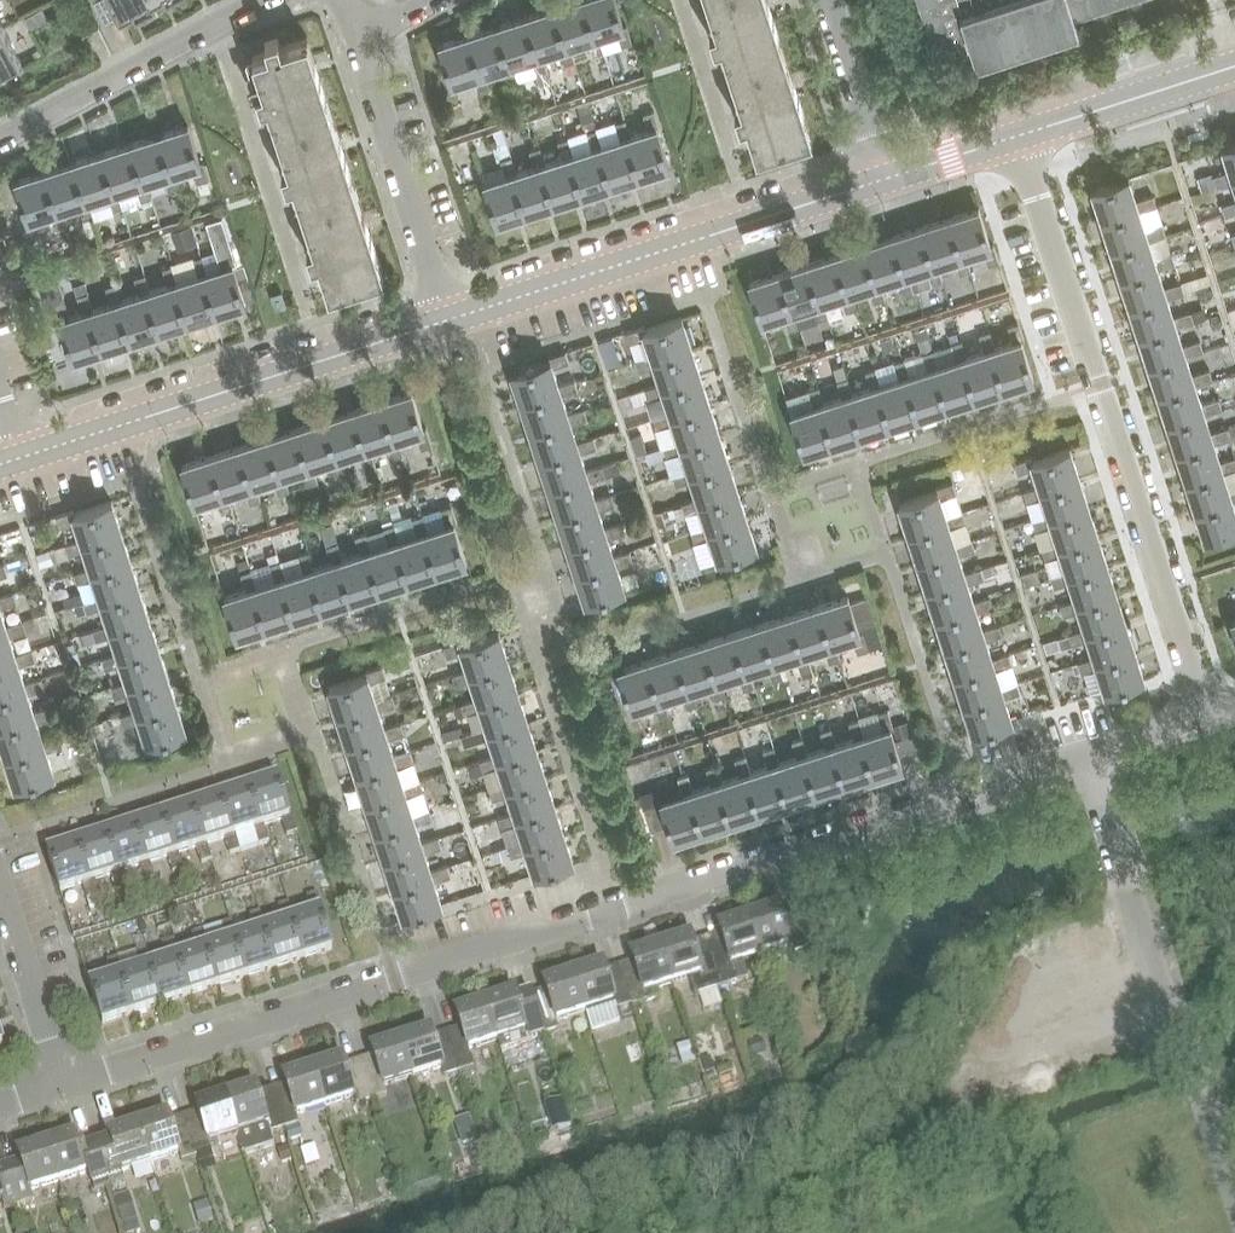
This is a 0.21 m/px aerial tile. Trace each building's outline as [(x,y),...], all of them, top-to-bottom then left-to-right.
[(152,0),(93,0),(105,23),(131,9),(135,16),(155,5),(152,0)] [(582,0),(576,0),(553,7),(566,46),(568,45),(586,39),(592,55),(603,52),(597,35),(594,36),(582,0)] [(614,0),(582,0),(594,36),(597,35),(615,30),(620,46),(631,42),(626,26),(623,27),(614,0)] [(714,26),(707,29),(713,44),(719,42),(730,74),(786,56),(768,0),(706,0),(714,26)] [(935,63),(971,52),(975,65),(1077,32),(1073,18),(1129,0),(915,0),(935,63)] [(566,46),(553,7),(525,16),(537,55),(540,54),(557,48),(563,65),(573,61),(568,45),(566,46)] [(46,18),(41,9),(25,18),(30,27),(46,18)] [(98,26),(97,25),(96,26),(89,13),(76,20),(83,33),(81,34),(82,35),(98,26)] [(537,55),(525,16),(497,25),(509,64),(511,63),(529,58),(534,74),(536,73),(544,71),(546,70),(540,54),(537,55)] [(497,25),(468,35),(480,73),(483,72),(500,67),(506,83),(516,80),(511,63),(509,64),(497,25)] [(3,28),(0,29),(0,71),(3,77),(31,61),(29,56),(20,61),(3,28)] [(480,73),(468,35),(438,44),(451,83),(473,76),(478,92),(488,89),(483,72),(480,73)] [(251,55),(252,59),(261,87),(255,89),(260,105),(266,103),(276,134),(333,116),(307,37),(251,55)] [(730,74),(740,105),(733,108),(738,123),(745,121),(755,153),(811,135),(786,56),(730,74)] [(548,83),(544,71),(536,73),(540,85),(548,83)] [(639,176),(668,166),(655,128),(659,126),(653,109),(642,113),(648,129),(630,135),(626,136),(639,176)] [(581,114),(586,130),(595,127),(590,111),(581,114)] [(292,181),(302,213),(358,194),(333,116),(276,134),(287,166),(280,169),(285,183),(292,181)] [(626,136),(630,135),(625,119),(612,123),(617,138),(601,144),(597,145),(610,185),(639,176),(626,136)] [(202,163),(200,164),(187,125),(157,135),(169,173),(174,172),(191,166),(197,184),(208,180),(202,163)] [(597,145),(601,144),(596,128),(584,132),(589,148),(573,154),(569,155),(582,194),(610,185),(597,145)] [(179,189),(174,172),(169,173),(157,135),(129,144),(141,182),(145,181),(162,175),(168,193),(179,189)] [(541,165),(553,203),(582,194),(569,155),(573,154),(568,138),(557,141),(562,158),(544,164),(541,165)] [(510,156),(506,142),(492,146),(497,161),(499,160),(510,156)] [(1234,176),(1234,143),(1222,147),(1229,171),(1212,176),(1215,186),(1233,181),(1232,177),(1234,176)] [(141,182),(129,144),(100,153),(113,192),(116,191),(134,185),(140,202),(151,199),(145,181),(141,182)] [(512,174),(525,212),(553,203),(541,165),(544,164),(539,147),(528,151),(533,167),(515,173),(512,174)] [(85,201),(88,200),(105,194),(111,211),(121,208),(116,191),(113,192),(100,153),(72,162),(85,201)] [(483,183),(495,222),(525,212),(512,174),(515,173),(510,156),(499,160),(504,176),(483,183)] [(57,210),(59,209),(76,203),(82,221),(93,217),(88,200),(85,201),(72,162),(44,171),(57,210)] [(15,181),(27,219),(49,212),(54,229),(65,226),(59,209),(57,210),(44,171),(15,181)] [(1212,176),(1211,175),(1198,179),(1201,191),(1215,186),(1212,176)] [(1091,189),(1101,219),(1136,208),(1138,212),(1156,207),(1152,196),(1134,201),(1127,178),(1091,189)] [(208,180),(197,184),(201,194),(211,190),(208,180)] [(358,194),(302,213),(312,244),(305,247),(310,262),(317,259),(327,291),(383,273),(358,194)] [(1234,212),(1234,201),(1222,205),(1225,215),(1234,212)] [(961,256),(966,254),(982,249),(988,265),(998,262),(992,245),(990,246),(978,208),(948,218),(961,256)] [(1144,231),(1138,212),(1136,208),(1101,219),(1110,248),(1146,237),(1147,241),(1165,236),(1161,225),(1144,231)] [(220,214),(204,219),(219,266),(207,270),(220,311),(244,303),(238,282),(233,267),(232,263),(235,262),(220,214)] [(961,256),(948,218),(919,227),(933,264),(935,264),(953,258),(958,275),(971,271),(966,254),(961,256)] [(170,229),(176,248),(195,242),(190,223),(170,229)] [(933,264),(919,227),(891,236),(904,274),(906,274),(924,268),(929,284),(941,280),(935,264),(933,264)] [(911,290),(906,274),(904,274),(891,236),(862,245),(876,283),(878,283),(895,277),(900,293),(911,290)] [(1153,260),(1147,241),(1146,237),(1110,248),(1120,277),(1155,266),(1156,271),(1174,265),(1171,254),(1153,260)] [(876,283),(862,245),(834,255),(848,294),(850,293),(867,287),(874,303),(883,300),(878,283),(876,283)] [(191,320),(220,311),(207,270),(201,254),(191,258),(196,274),(178,280),(191,320)] [(855,309),(850,293),(848,294),(834,255),(805,264),(819,303),(822,302),(840,296),(845,312),(856,309),(855,309)] [(162,329),(191,320),(178,280),(172,263),(162,267),(167,283),(149,289),(162,329)] [(244,264),(233,267),(238,282),(248,278),(244,264)] [(805,264),(777,273),(791,312),(793,311),(811,305),(816,322),(827,318),(822,302),(819,303),(805,264)] [(1162,288),(1156,271),(1155,266),(1120,277),(1129,306),(1164,295),(1166,299),(1183,294),(1180,283),(1162,288)] [(135,338),(162,329),(149,289),(144,272),(133,276),(139,294),(123,299),(135,338)] [(791,312),(777,273),(748,282),(761,321),(783,314),(788,330),(798,326),(793,311),(791,312)] [(59,321),(72,358),(107,347),(95,309),(89,292),(79,296),(84,312),(71,316),(59,279),(39,286),(51,324),(59,321)] [(79,296),(89,292),(86,282),(75,285),(79,296)] [(135,338),(123,299),(118,283),(107,287),(112,303),(95,309),(107,347),(135,338)] [(280,292),(275,293),(271,295),(275,308),(285,305),(280,292)] [(1164,295),(1129,306),(1138,335),(1174,324),(1175,328),(1193,323),(1189,312),(1172,318),(1166,299),(1164,295)] [(653,359),(690,347),(681,317),(644,329),(643,326),(625,332),(629,343),(635,361),(652,356),(653,359)] [(1013,343),(997,348),(991,350),(1003,388),(1032,378),(1019,341),(1023,340),(1018,322),(1007,326),(1013,343)] [(1174,324),(1138,335),(1148,364),(1184,352),(1185,357),(1202,352),(1198,341),(1181,346),(1175,328),(1174,324)] [(974,397),(1003,388),(991,350),(997,348),(991,331),(978,335),(983,352),(966,357),(962,359),(974,397)] [(826,346),(834,344),(832,336),(824,338),(826,346)] [(880,340),(884,351),(895,347),(892,336),(880,340)] [(920,354),(931,350),(928,338),(916,341),(920,354)] [(946,406),(974,397),(962,359),(966,357),(961,341),(950,344),(955,361),(937,367),(934,368),(946,406)] [(661,388),(700,375),(690,347),(653,359),(652,356),(635,361),(638,372),(655,367),(660,384),(661,388)] [(926,370),(908,376),(905,377),(917,415),(946,406),(934,368),(937,367),(931,350),(920,354),(926,370)] [(548,361),(510,372),(520,401),(559,389),(558,386),(572,381),(566,364),(568,363),(564,352),(547,357),(548,361)] [(1184,352),(1148,364),(1157,393),(1192,381),(1194,386),(1212,381),(1208,370),(1191,376),(1185,357),(1184,352)] [(877,387),(889,425),(917,415),(905,377),(908,376),(903,360),(892,364),(898,381),(881,386),(877,387)] [(848,396),(860,434),(889,425),(877,387),(881,386),(875,369),(864,373),(870,389),(852,395),(848,396)] [(671,416),(709,404),(700,375),(661,388),(660,384),(644,390),(647,400),(664,394),(670,413),(671,416)] [(820,406),(832,443),(860,434),(848,396),(852,395),(847,378),(835,382),(841,399),(824,404),(820,406)] [(568,414),(562,397),(578,392),(575,381),(572,381),(558,386),(559,389),(520,401),(529,430),(568,417),(568,414)] [(1157,393),(1166,422),(1202,410),(1203,415),(1221,409),(1218,399),(1200,405),(1194,386),(1192,381),(1157,393)] [(813,408),(791,415),(803,452),(832,443),(820,406),(824,404),(819,388),(807,391),(813,408)] [(394,439),(397,438),(415,432),(420,448),(430,444),(424,428),(422,428),(410,391),(381,400),(394,439)] [(365,448),(368,447),(387,441),(392,457),(402,454),(397,438),(394,439),(381,400),(353,410),(365,448)] [(671,416),(670,413),(653,418),(657,430),(673,424),(679,441),(680,444),(718,432),(709,404),(671,416)] [(583,409),(568,414),(568,417),(529,430),(538,458),(577,446),(577,443),(571,425),(586,420),(583,409)] [(353,410),(324,419),(336,457),(340,456),(358,450),(367,478),(377,475),(368,447),(365,448),(353,410)] [(1211,439),(1213,444),(1230,438),(1226,427),(1209,433),(1203,415),(1202,410),(1166,422),(1176,451),(1211,439)] [(345,472),(340,456),(336,457),(324,419),(295,428),(308,466),(311,465),(329,459),(334,476),(345,472)] [(1230,438),(1234,437),(1234,425),(1226,427),(1230,438)] [(316,482),(311,465),(308,466),(295,428),(267,437),(279,476),(282,475),(300,469),(306,485),(316,482)] [(690,472),(727,460),(718,432),(680,444),(679,441),(662,446),(666,457),(683,452),(689,469),(690,472)] [(630,437),(635,453),(644,450),(639,434),(630,437)] [(279,476),(267,437),(238,446),(251,485),(253,484),(271,479),(276,495),(287,491),(282,475),(279,476)] [(587,474),(586,472),(580,454),(596,449),(592,438),(577,443),(577,446),(538,458),(547,487),(587,474)] [(1213,444),(1211,439),(1176,451),(1185,480),(1221,468),(1222,472),(1234,468),(1234,456),(1218,461),(1213,444)] [(251,485),(238,446),(210,455),(222,494),(225,493),(243,488),(248,504),(258,500),(253,484),(251,485)] [(1039,491),(1078,478),(1069,448),(1031,460),(1031,457),(1013,463),(1017,474),(1032,469),(1038,487),(1039,491)] [(222,494),(210,455),(180,465),(193,503),(214,497),(219,513),(230,510),(225,493),(222,494)] [(699,501),(736,489),(727,460),(690,472),(689,469),(672,475),(675,485),(692,480),(698,498),(699,501)] [(617,462),(586,472),(587,474),(547,487),(557,515),(596,503),(595,500),(589,483),(621,473),(617,462)] [(1222,472),(1221,468),(1185,480),(1194,509),(1230,497),(1231,503),(1234,502),(1234,488),(1228,491),(1222,472)] [(1088,506),(1078,478),(1039,491),(1038,487),(1022,492),(1026,502),(1041,498),(1047,515),(1049,519),(1088,506)] [(898,503),(907,532),(946,520),(944,516),(939,498),(955,493),(952,483),(934,488),(935,491),(898,503)] [(746,517),(736,489),(699,501),(698,498),(681,503),(684,514),(701,509),(707,526),(708,529),(746,517)] [(605,531),(604,529),(598,511),(614,506),(610,495),(595,500),(596,503),(557,515),(566,544),(605,531)] [(1231,503),(1230,497),(1194,509),(1204,539),(1234,529),(1234,514),(1231,503)] [(74,522),(80,540),(81,543),(120,530),(111,501),(73,513),(72,510),(55,516),(58,527),(74,522)] [(673,507),(675,516),(684,513),(681,504),(673,507)] [(445,526),(427,532),(423,533),(435,571),(465,562),(453,524),(456,524),(450,506),(440,509),(445,526)] [(1051,527),(1056,544),(1058,548),(1097,535),(1088,506),(1049,519),(1047,515),(1031,520),(1035,532),(1051,527)] [(671,521),(668,508),(654,513),(658,525),(671,521)] [(961,510),(944,516),(946,520),(907,532),(917,561),(955,548),(954,544),(948,528),(965,522),(961,510)] [(407,580),(435,571),(423,533),(427,532),(422,515),(412,518),(417,535),(399,541),(394,542),(407,580)] [(755,547),(746,517),(708,529),(707,526),(690,531),(694,542),(710,537),(717,559),(755,547)] [(1033,529),(1031,520),(1024,522),(1027,531),(1033,529)] [(378,590),(407,580),(394,542),(399,541),(393,524),(383,528),(388,545),(370,550),(366,551),(378,590)] [(619,524),(604,529),(605,531),(566,544),(575,572),(614,560),(613,557),(607,540),(623,535),(619,524)] [(129,559),(120,530),(81,543),(80,540),(64,544),(67,556),(84,551),(90,569),(90,572),(129,559)] [(325,546),(335,543),(331,530),(321,533),(325,546)] [(283,543),(279,532),(271,534),(275,545),(283,543)] [(360,554),(341,560),(338,561),(350,599),(378,590),(366,551),(370,550),(364,533),(354,536),(360,554)] [(1106,563),(1097,535),(1058,548),(1056,544),(1041,549),(1044,560),(1060,555),(1066,573),(1066,576),(1106,563)] [(964,577),(963,573),(957,555),(973,550),(970,539),(954,544),(955,548),(917,561),(926,589),(964,577)] [(321,608),(350,599),(338,561),(341,560),(335,543),(325,546),(331,563),(312,568),(309,570),(321,608)] [(53,562),(49,550),(37,554),(41,566),(53,562)] [(293,617),(321,608),(309,570),(312,568),(307,552),(296,555),(302,572),(284,578),(281,579),(293,617)] [(629,552),(613,557),(614,560),(575,572),(584,602),(623,590),(616,568),(632,563),(629,552)] [(278,560),(276,553),(267,557),(269,563),(278,560)] [(718,561),(721,571),(737,566),(734,557),(718,561)] [(138,588),(129,559),(90,572),(90,569),(73,574),(76,584),(93,579),(98,597),(100,600),(138,588)] [(281,579),(284,578),(278,560),(269,563),(267,564),(273,581),(255,587),(252,588),(265,626),(293,617),(281,579)] [(240,573),(250,570),(247,561),(237,564),(240,573)] [(1115,592),(1106,563),(1066,576),(1066,573),(1051,577),(1054,588),(1069,583),(1075,601),(1076,604),(1115,592)] [(979,568),(982,579),(995,576),(991,564),(979,568)] [(973,605),(972,601),(966,585),(982,579),(979,568),(963,573),(964,577),(926,589),(935,617),(973,605)] [(1019,574),(1023,586),(1040,581),(1036,569),(1019,574)] [(252,588),(255,587),(250,570),(240,573),(239,573),(245,590),(223,597),(235,636),(265,626),(252,588)] [(108,628),(148,616),(138,588),(100,600),(98,597),(82,602),(85,612),(86,613),(102,608),(108,626),(108,628)] [(1124,620),(1115,592),(1076,604),(1075,601),(1059,606),(1063,617),(1079,612),(1084,629),(1085,633),(1124,620)] [(0,597),(0,608),(16,603),(13,593),(0,597)] [(831,644),(835,643),(852,637),(857,653),(867,650),(862,632),(859,633),(847,596),(818,605),(831,644)] [(983,633),(982,630),(976,612),(992,607),(988,596),(972,601),(973,605),(935,617),(944,646),(983,633)] [(849,603),(858,629),(875,624),(866,597),(849,603)] [(85,612),(82,602),(74,604),(77,614),(85,612)] [(803,653),(805,652),(823,647),(828,662),(840,658),(835,643),(831,644),(818,605),(789,614),(803,653)] [(789,614),(761,624),(774,662),(777,661),(794,656),(800,672),(810,668),(805,652),(803,653),(789,614)] [(118,656),(157,644),(148,616),(108,628),(108,626),(92,630),(95,641),(111,636),(117,654),(118,656)] [(1133,649),(1124,620),(1085,633),(1084,629),(1068,634),(1072,645),(1088,640),(1093,658),(1094,661),(1133,649)] [(5,627),(6,630),(0,632),(0,663),(15,658),(14,655),(8,638),(25,632),(22,621),(5,627)] [(761,624),(732,633),(745,671),(748,670),(766,665),(771,681),(783,677),(777,661),(774,662),(761,624)] [(992,662),(991,659),(985,641),(1001,636),(998,625),(982,630),(983,633),(944,646),(953,675),(992,662)] [(507,662),(498,632),(460,644),(459,641),(442,647),(445,657),(461,652),(467,670),(468,674),(507,662)] [(753,686),(748,670),(745,671),(732,633),(703,642),(717,680),(719,679),(736,673),(742,689),(753,686)] [(724,695),(719,679),(717,680),(703,642),(675,651),(688,689),(690,688),(708,682),(713,698),(716,697),(723,695),(724,695)] [(128,686),(166,673),(157,644),(118,656),(117,654),(101,659),(104,669),(120,665),(126,682),(128,686)] [(14,655),(15,658),(0,663),(0,694),(25,686),(24,683),(18,664),(35,659),(32,649),(14,655)] [(1142,678),(1133,649),(1094,661),(1093,658),(1077,663),(1081,673),(1097,668),(1104,691),(1142,678)] [(695,704),(690,688),(688,689),(675,651),(646,660),(659,698),(662,697),(679,691),(685,707),(695,704)] [(1001,691),(1000,686),(994,669),(1010,664),(1007,654),(991,659),(992,662),(953,675),(962,703),(1001,691)] [(667,713),(662,697),(659,698),(646,660),(617,670),(629,708),(652,700),(657,716),(667,713)] [(516,690),(507,662),(468,674),(467,670),(451,675),(455,686),(470,681),(476,698),(477,703),(516,690)] [(607,680),(613,678),(616,670),(604,664),(601,676),(607,680)] [(376,704),(375,700),(369,682),(385,678),(381,666),(364,672),(365,674),(327,687),(337,717),(376,704)] [(137,714),(175,702),(166,673),(128,686),(126,682),(111,686),(114,697),(130,692),(135,710),(137,714)] [(24,683),(25,686),(0,694),(0,726),(34,715),(33,712),(27,694),(45,688),(41,677),(24,683)] [(972,733),(1011,720),(1003,698),(1019,693),(1016,681),(1000,686),(1001,691),(962,703),(972,733)] [(480,710),(486,728),(487,731),(526,718),(516,690),(477,703),(476,698),(460,704),(463,715),(480,710)] [(385,733),(384,728),(378,711),(394,706),(391,695),(375,700),(376,704),(337,717),(346,745),(385,733)] [(146,743),(185,731),(175,702),(137,714),(135,710),(119,714),(123,726),(139,721),(146,743)] [(33,712),(34,715),(0,726),(0,742),(4,756),(43,743),(42,740),(37,722),(53,717),(50,706),(33,712)] [(875,714),(858,719),(877,774),(902,766),(898,755),(893,740),(890,728),(892,727),(887,710),(875,714)] [(535,747),(526,718),(487,731),(486,728),(469,733),(473,744),(490,739),(495,756),(496,759),(535,747)] [(852,739),(834,745),(848,783),(877,774),(864,735),(858,719),(847,722),(852,739)] [(908,721),(893,726),(897,738),(912,734),(908,721)] [(394,761),(393,758),(387,740),(404,735),(400,723),(384,728),(385,733),(346,745),(356,774),(394,761)] [(819,792),(848,783),(834,745),(829,729),(818,732),(823,749),(806,754),(819,792)] [(59,734),(42,740),(43,743),(4,756),(14,786),(53,773),(46,751),(63,745),(59,734)] [(893,740),(898,755),(917,749),(912,734),(897,738),(893,740)] [(795,758),(778,763),(791,801),(819,792),(806,754),(801,738),(789,741),(795,758)] [(544,775),(535,747),(496,759),(495,756),(480,761),(480,762),(483,771),(499,766),(505,785),(506,787),(544,775)] [(749,772),(763,810),(791,801),(778,763),(773,747),(762,751),(767,766),(749,772)] [(404,790),(402,787),(397,769),(413,764),(409,753),(393,758),(394,761),(356,774),(365,803),(404,790)] [(721,781),(734,820),(763,810),(749,772),(744,756),(733,759),(738,775),(721,781)] [(483,771),(480,762),(467,767),(470,777),(483,773),(483,771)] [(706,829),(734,820),(721,781),(715,765),(704,768),(710,785),(692,790),(706,829)] [(672,840),(706,829),(692,790),(687,774),(676,777),(682,794),(659,801),(667,825),(672,840)] [(554,804),(544,775),(506,787),(505,785),(489,790),(492,800),(509,795),(514,813),(516,817),(554,804)] [(276,779),(246,789),(259,828),(263,826),(281,821),(286,837),(297,833),(291,816),(288,817),(276,779)] [(414,818),(412,815),(407,798),(422,793),(419,782),(402,787),(404,790),(365,803),(374,831),(414,818)] [(268,843),(263,826),(259,828),(246,789),(218,798),(231,837),(234,836),(253,830),(258,846),(268,843)] [(218,798),(190,807),(202,846),(206,845),(223,839),(229,855),(240,852),(234,836),(231,837),(218,798)] [(667,825),(659,801),(642,806),(650,831),(667,825)] [(554,804),(516,817),(514,813),(498,818),(502,829),(518,824),(523,842),(524,844),(563,832),(554,804)] [(211,861),(206,845),(202,846),(190,807),(161,817),(174,855),(177,854),(195,848),(200,865),(211,861)] [(428,810),(412,815),(414,818),(374,831),(384,859),(422,847),(421,844),(416,826),(432,821),(428,810)] [(183,871),(177,854),(174,855),(161,817),(133,826),(145,865),(149,864),(166,858),(172,875),(183,871)] [(154,881),(149,864),(145,865),(133,826),(104,835),(117,874),(120,873),(138,867),(143,884),(154,881)] [(572,861),(563,832),(524,844),(523,842),(507,847),(511,857),(527,852),(533,874),(572,861)] [(117,874),(104,835),(76,844),(89,883),(92,882),(110,876),(115,893),(126,889),(120,873),(117,874)] [(437,839),(421,844),(422,847),(384,859),(393,888),(431,875),(431,873),(425,855),(441,850),(437,839)] [(47,854),(59,892),(81,885),(87,902),(88,902),(97,899),(92,882),(89,883),(76,844),(47,854)] [(507,858),(504,849),(493,852),(496,861),(507,858)] [(447,868),(431,873),(431,875),(393,888),(402,916),(441,904),(434,883),(450,878),(447,868)] [(310,914),(293,920),(289,921),(302,960),(331,950),(319,913),(322,912),(316,894),(305,898),(310,914)] [(97,899),(88,902),(92,913),(101,910),(97,899)] [(273,969),(302,960),(289,921),(293,920),(287,904),(276,907),(282,923),(264,929),(261,930),(273,969)] [(776,908),(748,917),(760,956),(789,946),(792,955),(806,951),(796,920),(782,925),(776,908)] [(232,939),(245,978),(273,969),(261,930),(264,929),(259,913),(248,916),(253,933),(236,938),(232,939)] [(722,944),(709,948),(721,988),(749,979),(743,961),(760,956),(748,917),(717,927),(722,944)] [(204,948),(216,987),(245,978),(232,939),(236,938),(230,922),(219,926),(224,942),(207,947),(204,948)] [(175,957),(188,996),(216,987),(204,948),(207,947),(201,931),(191,934),(196,950),(178,956),(175,957)] [(659,946),(672,984),(690,979),(695,996),(721,988),(709,948),(694,953),(689,936),(659,946)] [(147,966),(159,1005),(188,996),(175,957),(178,956),(173,940),(162,943),(167,959),(149,965),(147,966)] [(635,972),(622,976),(632,1007),(646,1003),(643,994),(672,984),(659,946),(629,955),(635,972)] [(118,975),(131,1015),(159,1005),(147,966),(149,965),(144,949),(133,952),(139,969),(121,974),(118,975)] [(89,985),(102,1024),(131,1015),(118,975),(121,974),(116,958),(105,962),(111,978),(89,985)] [(572,974),(584,1012),(591,1033),(621,1023),(617,1012),(632,1007),(622,976),(607,981),(602,964),(572,974)] [(548,1000),(533,1005),(543,1036),(559,1031),(555,1022),(584,1012),(572,974),(542,984),(548,1000)] [(514,993),(484,1002),(496,1041),(499,1050),(529,1041),(543,1036),(533,1005),(520,1009),(514,993)] [(463,1038),(449,1042),(459,1073),(473,1069),(467,1050),(496,1041),(484,1002),(454,1012),(463,1038)] [(445,1078),(459,1073),(449,1042),(436,1047),(430,1030),(399,1040),(412,1078),(442,1068),(445,1078)] [(760,1039),(744,1044),(749,1060),(765,1055),(760,1039)] [(384,1087),(412,1078),(399,1040),(370,1049),(375,1066),(362,1071),(372,1102),(387,1097),(384,1087)] [(688,1044),(678,1047),(683,1064),(694,1061),(688,1044)] [(342,1058),(312,1068),(325,1107),(355,1097),(358,1106),(372,1102),(362,1071),(348,1075),(342,1058)] [(714,1071),(710,1058),(701,1060),(706,1074),(714,1071)] [(296,1116),(325,1107),(312,1068),(282,1077),(288,1094),(274,1099),(284,1129),(298,1125),(296,1116)] [(255,1086),(225,1096),(237,1134),(243,1153),(273,1143),(270,1134),(284,1129),(274,1099),(260,1103),(255,1086)] [(201,1122),(186,1127),(196,1158),(211,1153),(208,1144),(237,1134),(225,1096),(195,1106),(201,1122)] [(556,1130),(571,1125),(562,1099),(555,1101),(558,1110),(550,1113),(556,1130)] [(182,1163),(196,1158),(186,1127),(172,1132),(167,1115),(136,1125),(149,1163),(179,1153),(182,1163)] [(472,1126),(469,1117),(454,1122),(457,1131),(472,1126)] [(120,1172),(149,1163),(136,1125),(107,1134),(112,1150),(98,1155),(108,1186),(124,1181),(120,1172)] [(286,1130),(289,1141),(303,1136),(299,1126),(286,1130)] [(98,1155),(85,1160),(76,1134),(47,1144),(59,1182),(88,1173),(94,1191),(108,1186),(98,1155)] [(47,1144),(17,1153),(22,1170),(8,1174),(18,1205),(33,1200),(30,1192),(59,1182),(47,1144)] [(287,1147),(278,1150),(282,1163),(291,1160),(287,1147)] [(211,1153),(196,1158),(200,1168),(214,1164),(211,1153)] [(0,1177),(0,1201),(1,1201),(4,1210),(18,1205),(8,1174),(0,1177)] [(129,1193),(114,1198),(122,1223),(123,1223),(136,1218),(137,1218),(129,1193)] [(207,1202),(194,1206),(200,1224),(213,1220),(207,1202)] [(140,1230),(136,1218),(123,1223),(126,1232),(132,1232),(140,1230)]
